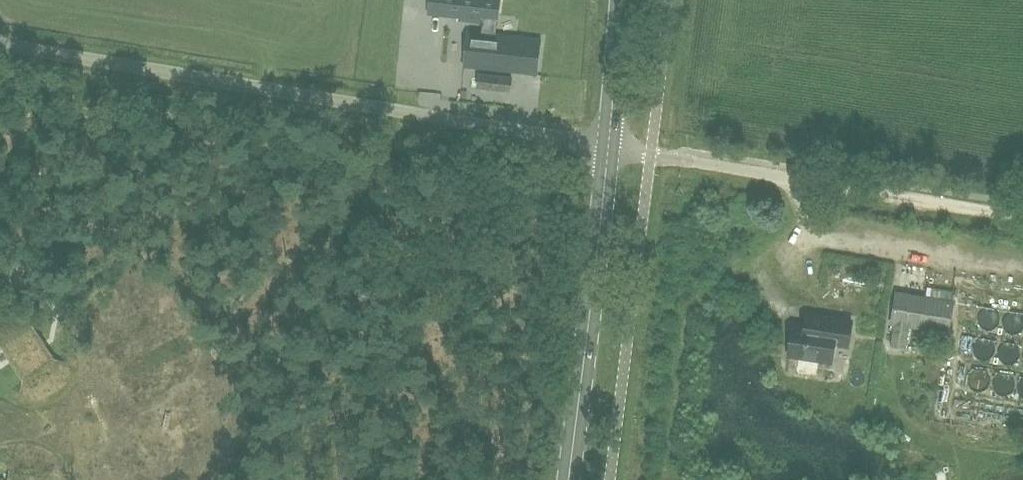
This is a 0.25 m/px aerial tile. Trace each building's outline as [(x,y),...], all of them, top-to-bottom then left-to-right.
[(428,14),(458,17),(458,20),(486,24),(485,32),(468,31),(464,67),(536,75),(540,39),(493,33),(494,25),(498,25),(501,0),(429,0),(428,14)] [(478,74),(477,87),(510,91),(512,78),(478,74)] [(951,301),(953,291),(927,286),(925,296),(897,291),(892,323),(894,323),(890,343),(905,346),(908,326),(947,333),(953,301),(951,301)] [(848,345),(852,320),(806,313),(804,326),(793,324),(788,354),(831,361),(834,342),(848,345)] [(30,331),(5,348),(24,376),(49,359),(30,331)]
